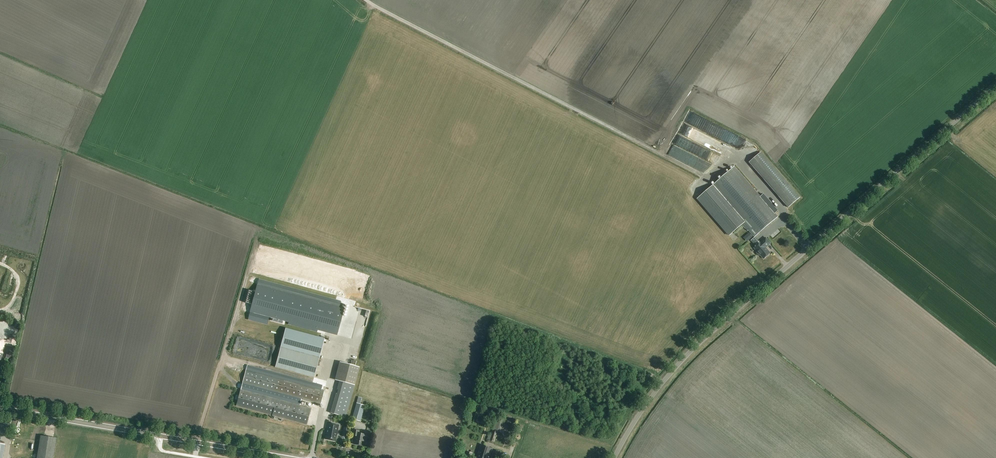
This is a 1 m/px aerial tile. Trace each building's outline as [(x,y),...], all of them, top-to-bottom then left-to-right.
[(688,117),(686,123),(690,124),(691,122),(698,124),(697,125),(702,127),(701,130),(709,133),(711,127),(701,123),(702,122),(688,117)] [(689,142),(691,138),(693,139),(697,132),(693,130),(687,140),(689,142)] [(725,142),(731,145),(734,138),(727,136),(725,142)] [(788,208),(800,198),(761,152),(749,162),(788,208)] [(711,187),(697,199),(729,236),(742,225),(747,231),(749,230),(755,237),(777,217),(734,167),(711,187)] [(740,170),(742,173),(745,171),(748,175),(750,174),(746,167),(740,170)] [(751,241),(755,245),(760,242),(755,237),(751,241)] [(770,243),(766,238),(754,248),(757,252),(756,252),(756,253),(758,256),(759,256),(760,255),(764,259),(770,253),(765,248),(770,243)] [(247,299),(247,300),(340,334),(344,318),(251,284),(247,299)] [(317,332),(318,330),(288,322),(288,325),(317,332)] [(286,328),(280,348),(312,356),(319,358),(325,339),(286,328)] [(280,348),(278,356),(275,367),(314,378),(319,358),(312,356),(280,348)] [(346,352),(342,351),(342,350),(338,349),(336,359),(344,361),(346,352)] [(325,390),(247,369),(243,383),(321,404),(325,390)] [(336,394),(330,413),(346,417),(354,386),(339,382),(337,390),(338,390),(337,394),(336,394)] [(307,424),(311,408),(241,389),(237,405),(307,424)] [(365,405),(360,404),(362,398),(358,397),(352,419),(361,422),(365,405)] [(339,425),(328,423),(326,434),(327,434),(326,439),(335,441),(336,435),(337,436),(339,425)] [(360,431),(353,429),(352,435),(355,436),(353,444),(363,446),(365,435),(359,433),(360,431)] [(37,457),(53,457),(56,438),(40,436),(37,457)] [(481,445),(477,457),(480,457),(490,457),(493,449),(481,445)]
